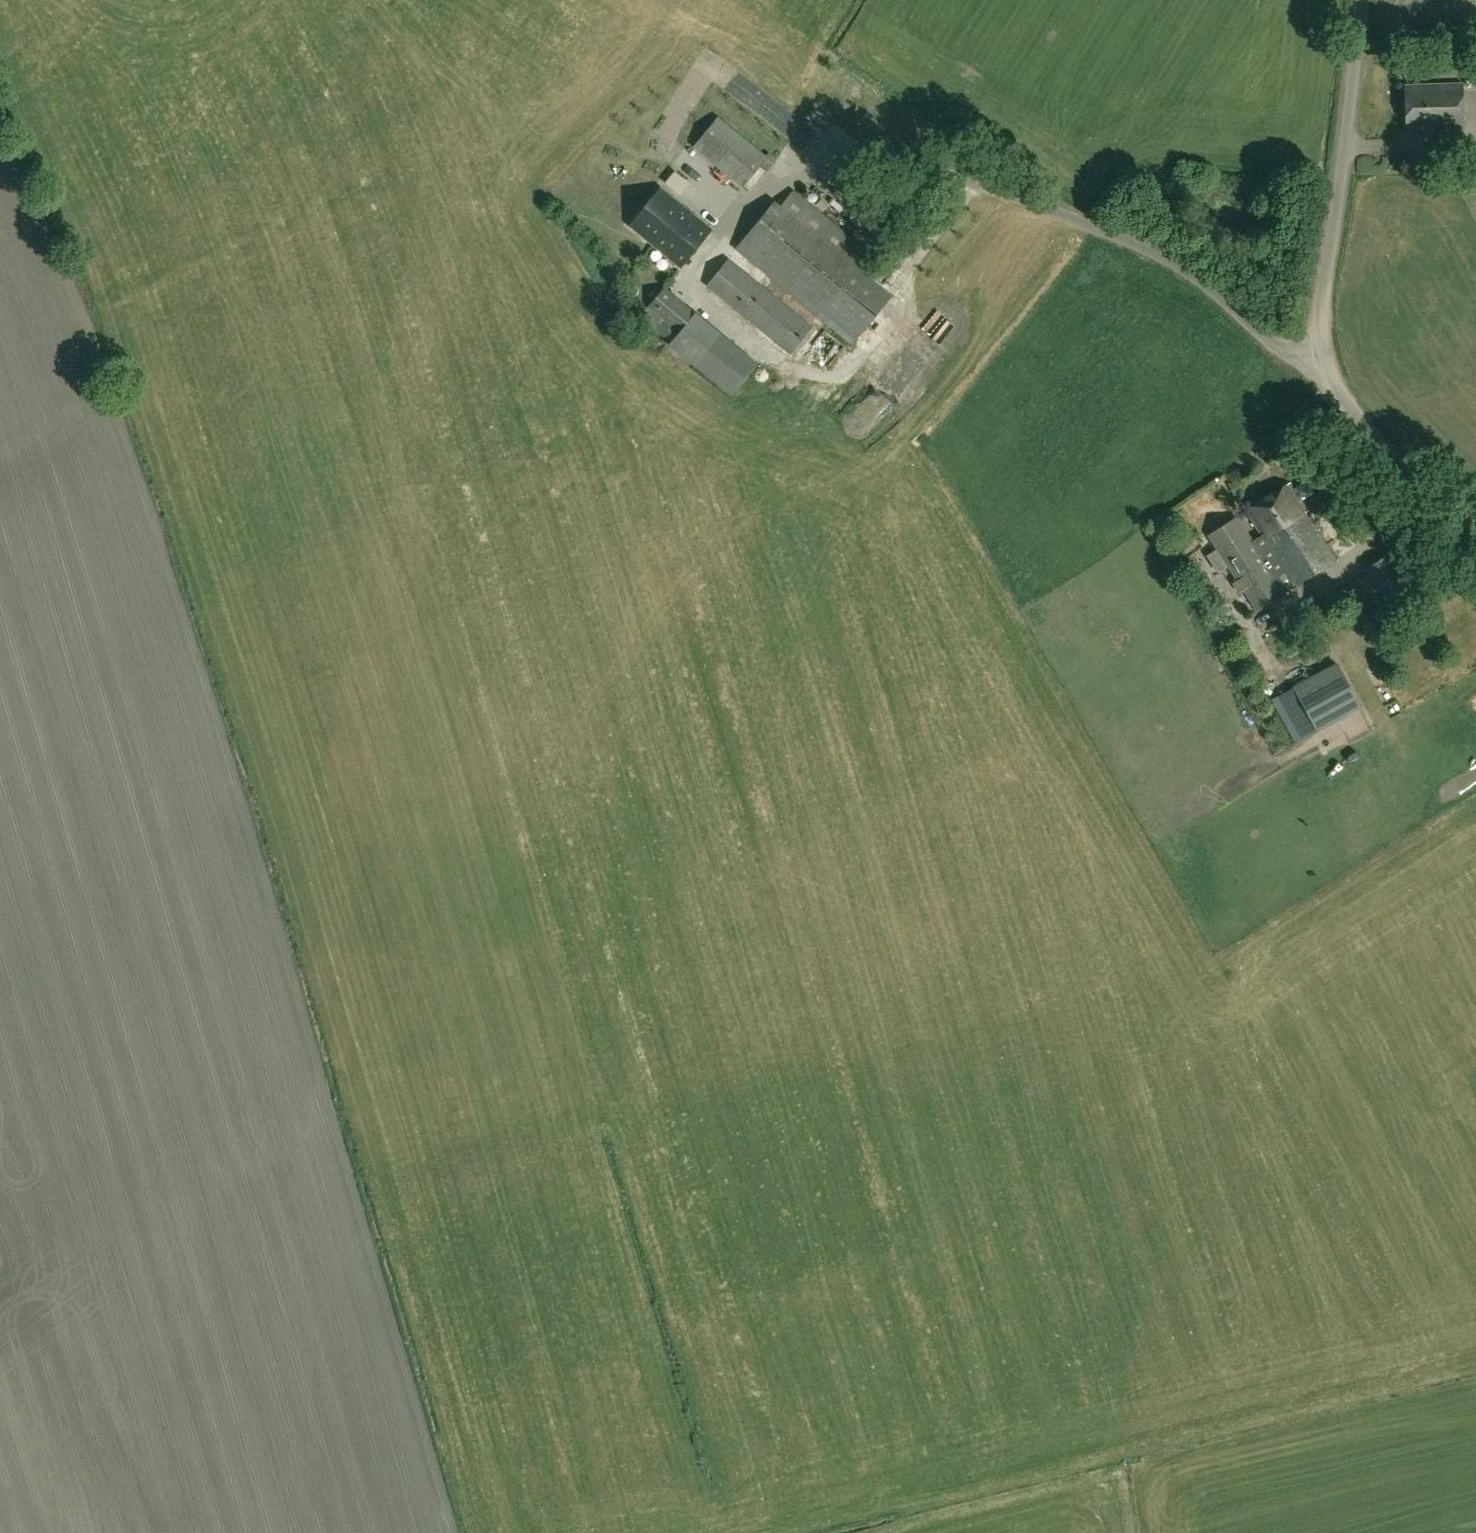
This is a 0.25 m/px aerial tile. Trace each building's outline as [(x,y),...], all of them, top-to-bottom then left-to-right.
[(722,39),(721,55),(734,57),(735,41),(722,39)] [(1408,131),(1463,130),(1462,84),(1407,86),(1408,131)] [(767,155),(718,117),(694,148),(743,187),(759,167),(766,172),(776,159),(769,153),(767,155)] [(680,267),(711,229),(660,188),(630,225),(680,267)] [(869,253),(793,191),(780,207),(775,203),(737,250),(852,344),(891,296),(857,269),(869,253)] [(790,354),(812,327),(730,260),(708,287),(790,354)] [(641,315),(672,340),(670,343),(732,394),(758,362),(696,312),(696,313),(664,287),(641,315)] [(1255,537),(1290,588),(1335,558),(1298,504),(1304,500),(1303,500),(1312,494),(1312,491),(1307,483),(1304,482),(1295,488),(1290,481),(1246,511),(1260,533),(1255,537)] [(1290,588),(1255,537),(1250,540),(1235,517),(1206,536),(1234,578),(1233,584),(1238,591),(1244,592),(1257,611),(1290,588)] [(1395,613),(1421,595),(1392,552),(1366,570),(1395,613)] [(1272,702),(1297,746),(1361,709),(1337,666),(1272,702)]
